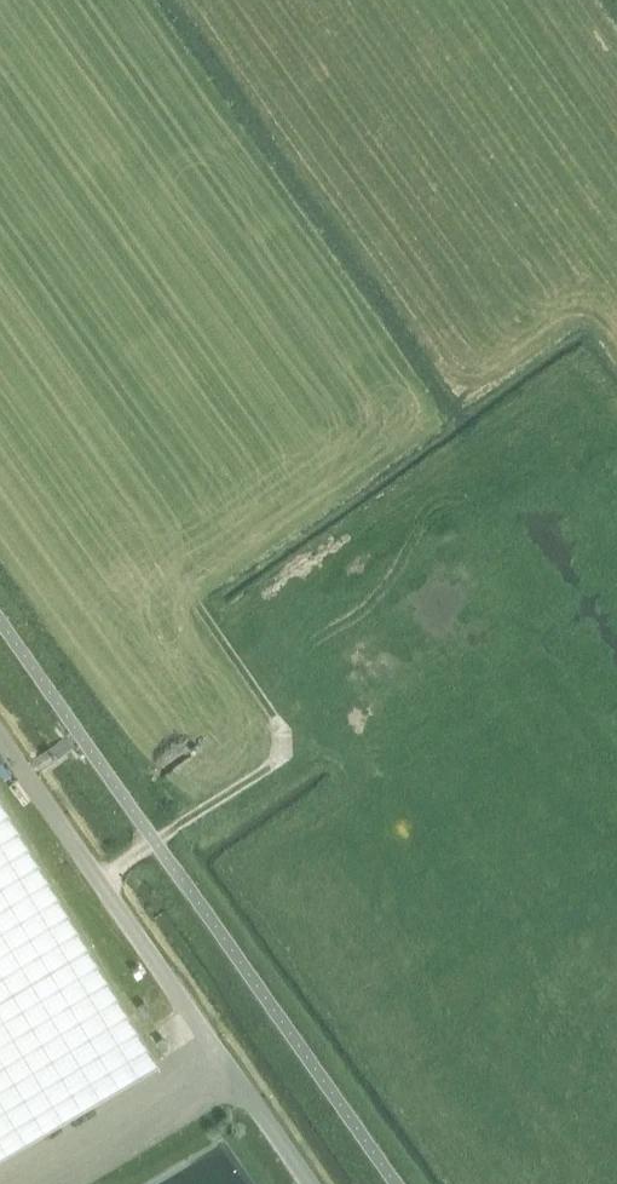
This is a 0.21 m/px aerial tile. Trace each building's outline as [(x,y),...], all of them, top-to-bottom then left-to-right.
[(158,1057),(0,791),(0,1151),(158,1057)]
